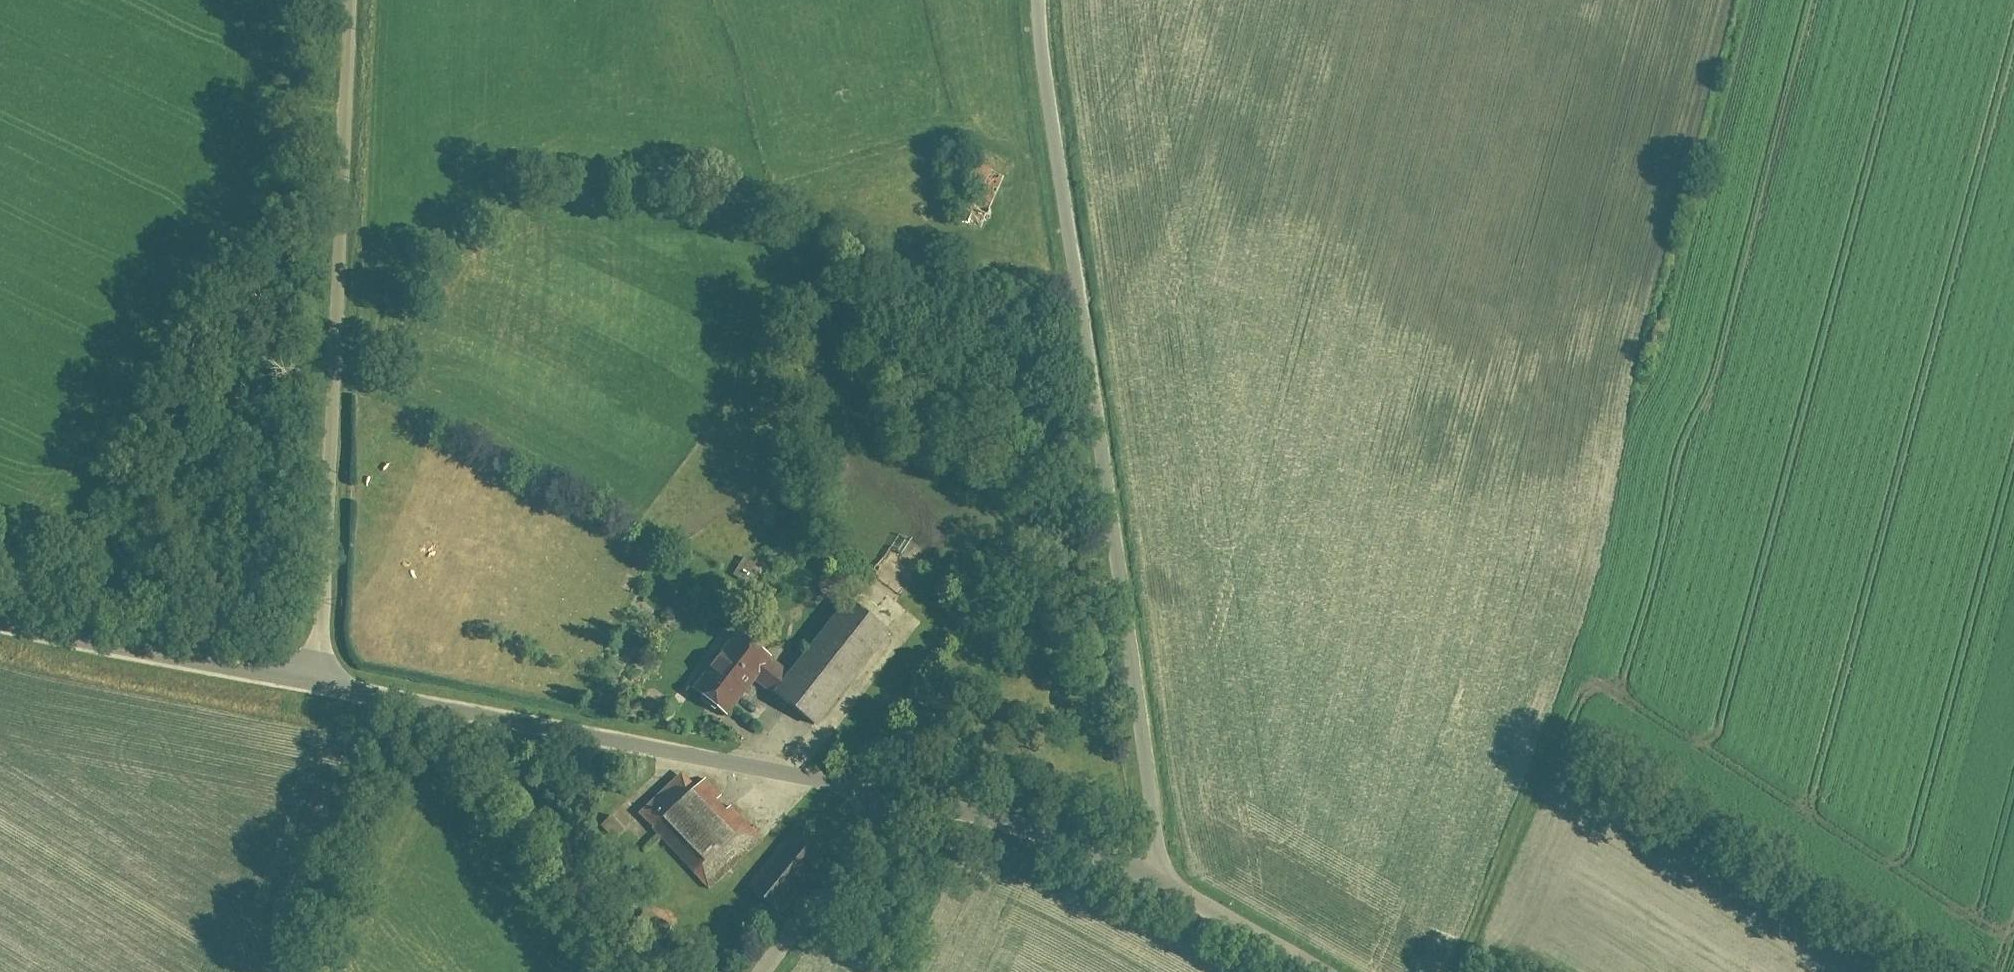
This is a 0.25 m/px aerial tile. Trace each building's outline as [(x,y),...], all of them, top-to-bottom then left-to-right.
[(975,218),(990,175),(943,158),(927,200),(975,218)] [(806,732),(889,635),(852,603),(790,674),(740,630),(687,691),(724,722),(754,687),(806,732)] [(710,884),(754,840),(689,775),(645,820),(710,884)] [(625,833),(607,822),(596,838),(613,850),(625,833)] [(813,856),(788,837),(747,889),(772,909),(813,856)]
